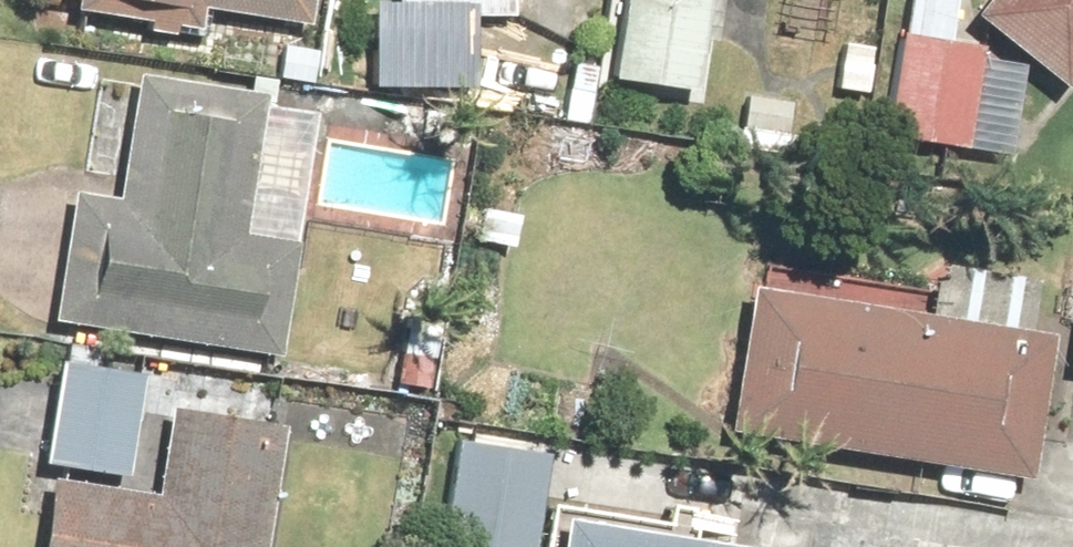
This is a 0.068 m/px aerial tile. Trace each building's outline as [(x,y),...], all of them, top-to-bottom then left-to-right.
[(74,14),(201,30),(204,3),(301,15),(302,0),(76,0),(74,14)] [(603,68),(694,81),(705,0),(612,0),(603,68)] [(879,134),(972,142),(981,37),(951,35),(954,0),(891,0),(879,134)] [(964,3),(1058,76),(1072,57),(1072,0),(967,0),(964,3)] [(315,77),(125,54),(108,190),(63,184),(47,320),(282,349),(315,77)] [(772,154),(783,85),(745,79),(734,148),(772,154)] [(1024,317),(1030,266),(928,254),(927,267),(768,248),(764,277),(741,274),(723,435),(1026,470),(1043,319),(1024,317)] [(135,363),(47,353),(35,453),(123,464),(135,363)] [(35,469),(25,546),(262,546),(278,412),(163,398),(153,483),(35,469)] [(548,435),(445,424),(431,546),(535,546),(541,498),(548,435)] [(814,529),(541,498),(535,546),(812,546),(814,529)]
